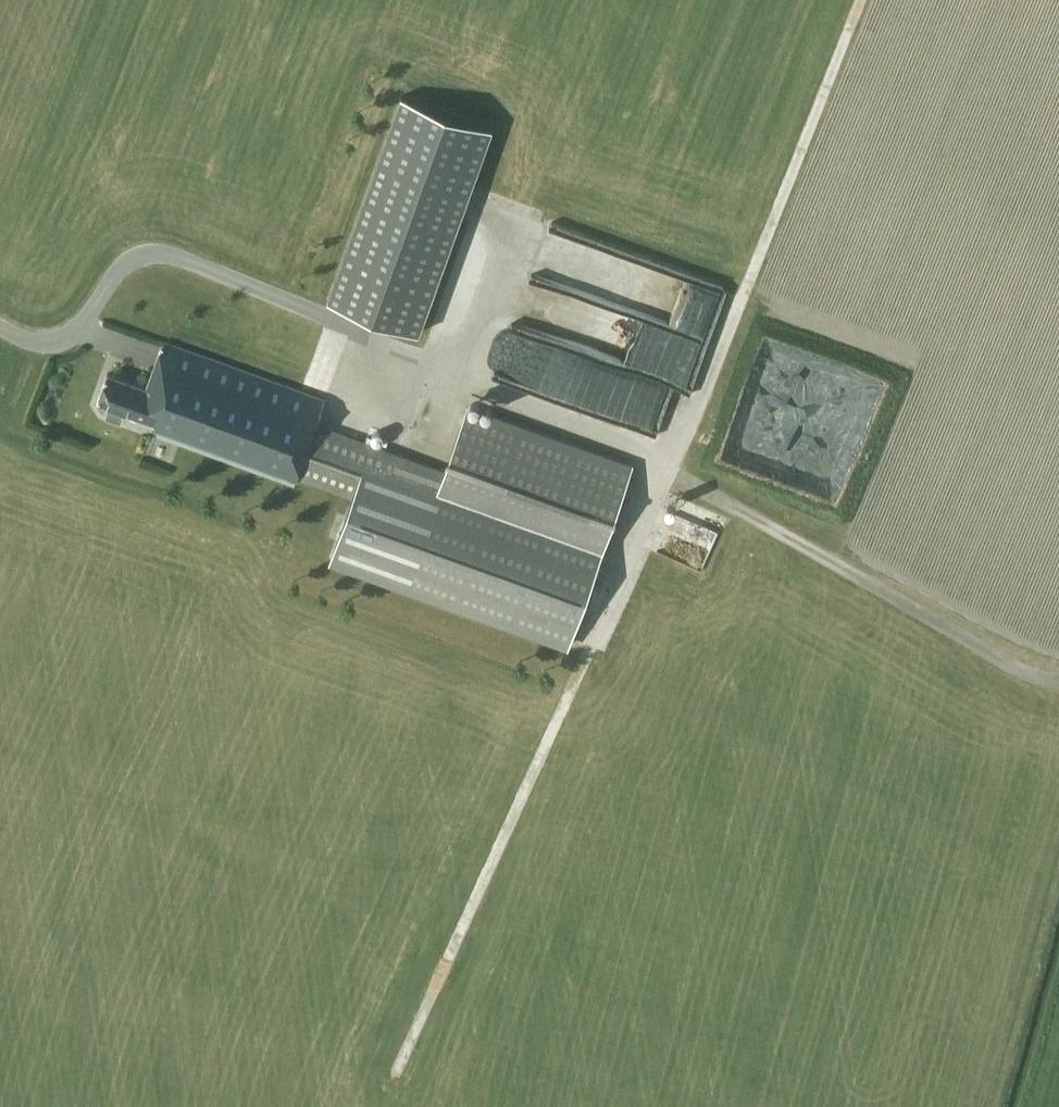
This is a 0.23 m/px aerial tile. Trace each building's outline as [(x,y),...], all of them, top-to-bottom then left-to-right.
[(325,299),(416,332),(490,129),(398,96),(325,299)] [(693,391),(730,277),(556,221),(554,226),(555,253),(561,236),(562,266),(572,235),(574,270),(562,270),(563,291),(650,319),(637,361),(629,361),(543,333),(537,333),(511,325),(497,368),(497,373),(662,427),(666,416),(680,416),(685,401),(684,391),(693,391)] [(445,468),(317,422),(324,400),(161,341),(145,385),(107,371),(97,398),(110,403),(106,414),(120,419),(124,408),(154,419),(149,431),(295,483),(298,475),(354,495),(329,565),(566,649),(632,462),(468,404),(445,468)]
